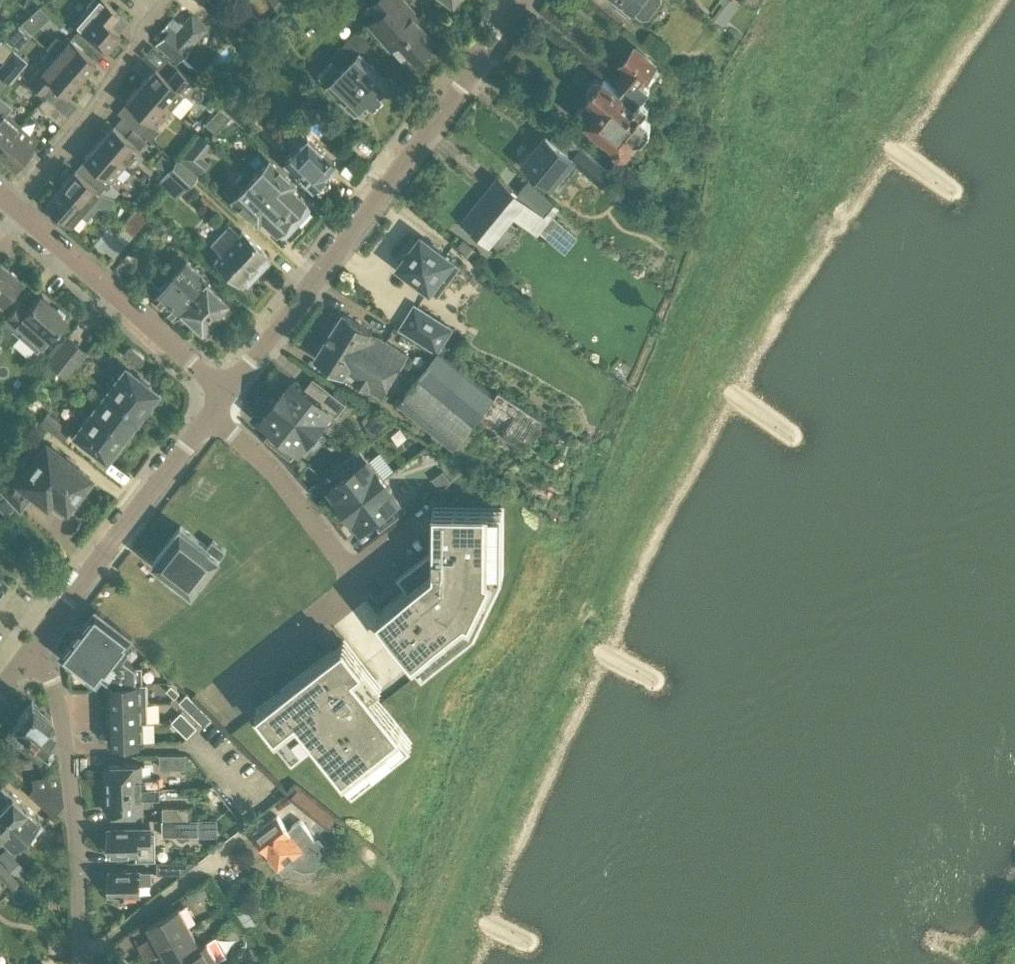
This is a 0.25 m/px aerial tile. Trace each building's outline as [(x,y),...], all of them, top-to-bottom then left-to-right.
[(79,27),(99,44),(104,49),(119,32),(107,21),(116,10),(105,0),(90,0),(86,5),(88,6),(74,23),(79,27)] [(230,26),(243,11),(231,0),(229,0),(217,14),(230,26)] [(284,0),(272,0),(270,3),(276,9),(284,0)] [(416,13),(405,0),(373,0),(369,4),(378,14),(367,23),(390,48),(397,42),(413,59),(433,41),(412,16),(416,13)] [(619,2),(617,4),(628,13),(630,11),(632,12),(634,9),(646,18),(660,2),(657,0),(617,0),(619,2)] [(209,26),(191,10),(181,21),(177,20),(168,11),(162,18),(167,23),(158,32),(162,35),(155,43),(176,62),(209,26)] [(81,41),(78,45),(67,36),(63,41),(55,35),(46,46),(55,53),(54,54),(81,77),(95,60),(89,55),(99,44),(79,27),(73,34),(81,41)] [(326,81),(324,83),(351,111),(359,112),(368,103),(369,104),(379,94),(378,93),(386,85),(387,80),(361,53),(370,43),(357,29),(332,53),(343,66),(341,69),(333,61),(320,74),(326,81)] [(22,43),(10,33),(3,39),(16,50),(22,43)] [(620,71),(645,91),(650,84),(644,79),(657,63),(633,45),(619,63),(624,66),(620,71)] [(0,64),(0,74),(9,81),(27,60),(13,48),(0,64)] [(81,77),(54,54),(45,64),(44,63),(29,81),(45,95),(53,101),(62,90),(66,94),(81,77)] [(155,66),(140,83),(170,109),(184,93),(185,94),(196,82),(167,57),(157,69),(155,66)] [(645,91),(620,71),(612,82),(603,75),(601,77),(600,76),(593,76),(588,83),(588,91),(590,93),(577,109),(584,115),(583,116),(613,139),(613,149),(619,153),(626,152),(632,148),(631,143),(638,134),(645,132),(651,125),(651,115),(642,108),(648,100),(642,95),(645,91)] [(170,109),(140,83),(125,100),(143,115),(134,125),(150,139),(159,129),(156,126),(170,109)] [(53,101),(45,95),(36,104),(59,123),(67,114),(53,101)] [(20,125),(9,116),(10,115),(6,111),(10,105),(1,97),(0,98),(0,148),(20,125)] [(216,101),(211,97),(205,104),(210,108),(216,101)] [(248,119),(228,99),(222,106),(242,125),(248,119)] [(224,114),(216,106),(203,121),(212,129),(224,114)] [(112,124),(98,141),(124,164),(133,154),(135,155),(140,148),(138,146),(144,138),(132,128),(125,135),(112,124)] [(0,148),(0,154),(14,166),(38,138),(31,132),(30,134),(20,125),(0,148)] [(305,136),(298,129),(287,140),(293,145),(281,159),(315,190),(320,190),(328,182),(327,177),(322,173),(333,161),(306,135),(305,136)] [(561,170),(572,156),(562,148),(565,144),(551,133),(548,137),(546,135),(525,162),(546,179),(556,166),(561,170)] [(83,158),(84,159),(75,169),(100,190),(104,186),(107,187),(117,176),(116,174),(124,164),(98,141),(83,158)] [(192,156),(182,147),(175,154),(193,170),(200,163),(192,156)] [(585,148),(575,160),(600,181),(611,169),(585,148)] [(162,152),(156,160),(165,167),(171,159),(162,152)] [(181,191),(195,176),(177,159),(163,174),(181,191)] [(249,178),(296,222),(308,209),(308,205),(288,186),(292,182),(267,159),(249,178)] [(74,168),(60,185),(86,208),(95,198),(96,199),(102,192),(100,190),(75,169),(74,168)] [(498,176),(461,222),(488,245),(514,214),(538,233),(550,218),(518,192),(498,176)] [(296,222),(249,178),(231,198),(256,221),(259,217),(279,235),(284,235),(296,222)] [(559,206),(528,180),(518,192),(550,218),(552,215),(559,206)] [(86,208),(60,185),(45,202),(71,225),(81,214),(82,215),(88,209),(86,208)] [(628,193),(622,188),(617,194),(623,200),(628,193)] [(137,205),(121,224),(132,234),(148,214),(137,205)] [(166,226),(156,218),(149,227),(158,235),(166,226)] [(220,252),(213,259),(237,282),(240,279),(246,284),(269,260),(263,254),(265,252),(242,229),(238,233),(228,224),(210,242),(220,252)] [(107,241),(114,232),(106,226),(93,242),(104,251),(105,249),(114,256),(118,250),(107,241)] [(125,242),(114,232),(107,241),(118,250),(125,242)] [(453,259),(421,235),(408,252),(404,252),(399,258),(401,262),(398,266),(432,291),(433,289),(438,294),(448,280),(441,274),(453,259)] [(476,249),(463,239),(458,246),(471,256),(476,249)] [(169,274),(220,320),(232,306),(225,300),(225,299),(205,280),(207,278),(185,257),(184,258),(176,251),(170,258),(177,265),(169,274)] [(0,260),(0,303),(2,304),(22,279),(0,260)] [(220,320),(169,274),(158,287),(150,280),(144,287),(151,294),(150,296),(172,316),(178,309),(200,329),(201,327),(208,333),(220,320)] [(37,293),(22,311),(20,313),(48,337),(65,317),(37,293)] [(22,311),(15,305),(0,323),(0,336),(4,339),(12,329),(18,334),(25,326),(44,342),(48,337),(20,313),(22,311)] [(435,348),(449,326),(415,305),(401,327),(435,348)] [(365,360),(393,378),(408,355),(373,332),(374,331),(345,313),(333,331),(347,341),(339,354),(348,361),(351,356),(362,363),(365,360)] [(347,341),(333,331),(316,357),(345,376),(346,374),(381,396),(393,378),(365,360),(362,363),(351,356),(348,361),(339,354),(347,341)] [(57,350),(77,365),(88,351),(67,334),(63,339),(55,348),(57,350)] [(57,350),(55,348),(44,360),(64,377),(65,376),(67,377),(77,365),(57,350)] [(416,381),(471,426),(477,419),(524,449),(544,419),(499,390),(495,395),(440,351),(416,381)] [(124,367),(107,389),(139,414),(156,392),(124,367)] [(316,428),(324,417),(323,417),(330,409),(336,414),(346,403),(317,380),(309,390),(294,379),(287,388),(278,398),(316,428)] [(471,426),(416,381),(402,399),(458,443),(471,426)] [(139,414),(107,389),(90,411),(122,436),(139,414)] [(263,418),(278,429),(269,440),(291,457),(306,437),(307,438),(316,428),(278,398),(270,409),(271,409),(263,418)] [(62,438),(70,427),(47,411),(40,421),(62,438)] [(122,436),(90,411),(73,434),(105,458),(122,436)] [(67,503),(71,506),(81,493),(77,490),(88,475),(45,442),(21,473),(14,468),(0,486),(0,490),(18,509),(31,492),(44,502),(49,495),(64,507),(67,503)] [(337,464),(346,475),(331,486),(338,495),(338,496),(346,506),(384,477),(376,467),(375,467),(359,448),(337,464)] [(450,479),(443,469),(433,476),(440,487),(450,479)] [(384,525),(406,508),(391,488),(392,488),(384,477),(346,506),(354,517),(354,516),(362,526),(376,515),(384,525)] [(402,574),(412,586),(378,612),(423,669),(475,628),(502,573),(502,508),(435,507),(434,549),(402,574)] [(153,561),(193,591),(226,548),(213,539),(208,546),(181,525),(153,561)] [(102,674),(119,652),(132,635),(96,608),(81,628),(82,629),(78,634),(77,633),(62,653),(97,681),(102,674)] [(314,736),(354,786),(410,741),(371,691),(380,684),(345,639),(258,708),(293,753),(314,736)] [(119,652),(102,674),(111,682),(111,683),(143,682),(143,665),(137,665),(119,652)] [(147,682),(143,682),(111,683),(108,683),(108,687),(107,687),(107,689),(108,689),(109,707),(148,706),(147,682)] [(167,689),(175,697),(180,692),(172,684),(167,689)] [(184,705),(192,697),(187,692),(179,700),(184,705)] [(197,702),(192,697),(184,705),(189,710),(197,702)] [(51,745),(49,744),(54,737),(51,715),(31,700),(7,731),(40,757),(46,750),(47,751),(51,745)] [(197,702),(189,710),(195,715),(202,707),(197,702)] [(148,706),(109,707),(107,707),(107,708),(109,708),(110,726),(142,725),(142,721),(148,721),(148,706)] [(207,712),(202,707),(195,715),(200,720),(207,712)] [(184,723),(189,718),(181,710),(176,715),(184,723)] [(207,712),(200,720),(205,725),(212,717),(207,712)] [(184,723),(176,715),(171,720),(179,728),(184,723)] [(197,726),(189,718),(184,723),(192,731),(197,726)] [(192,731),(184,723),(179,728),(187,736),(192,731)] [(142,725),(110,726),(108,726),(108,728),(110,727),(110,743),(143,742),(142,725)] [(186,766),(186,754),(161,754),(161,766),(186,766)] [(142,781),(141,763),(107,764),(108,788),(159,787),(159,776),(146,776),(146,781),(142,781)] [(12,844),(38,815),(0,781),(0,834),(12,844)] [(63,803),(60,784),(33,787),(28,793),(53,815),(63,803)] [(159,787),(108,788),(108,812),(142,811),(142,793),(146,793),(146,798),(160,797),(159,787)] [(291,797),(318,819),(326,810),(298,787),(291,797)] [(191,818),(191,805),(162,805),(162,818),(191,818)] [(320,845),(301,819),(288,828),(278,814),(253,833),(269,854),(268,857),(273,864),(276,864),(279,868),(293,857),(298,862),(304,865),(312,864),(318,860),(321,852),(320,845)] [(191,818),(162,818),(163,835),(199,834),(199,818),(191,818)] [(138,827),(109,827),(109,838),(105,840),(105,846),(109,850),(109,853),(140,853),(140,841),(151,841),(151,828),(139,828),(138,827)] [(16,874),(25,865),(10,850),(1,858),(16,874)] [(11,871),(0,860),(0,872),(5,877),(11,871)] [(199,861),(199,860),(160,860),(160,874),(172,882),(199,861)] [(141,869),(110,869),(110,881),(107,883),(107,891),(110,893),(111,894),(141,894),(141,881),(151,881),(151,870),(141,870),(141,869)] [(203,884),(186,893),(191,902),(208,894),(203,884)] [(241,921),(250,916),(242,901),(232,907),(241,921)] [(160,943),(192,926),(181,906),(150,924),(160,943)] [(192,926),(160,943),(170,962),(203,945),(202,945),(192,926)] [(141,953),(154,946),(150,938),(137,945),(141,953)] [(202,945),(203,945),(170,962),(171,963),(178,960),(180,963),(212,963),(218,960),(208,941),(202,945)] [(154,946),(141,953),(145,961),(158,954),(154,946)]
